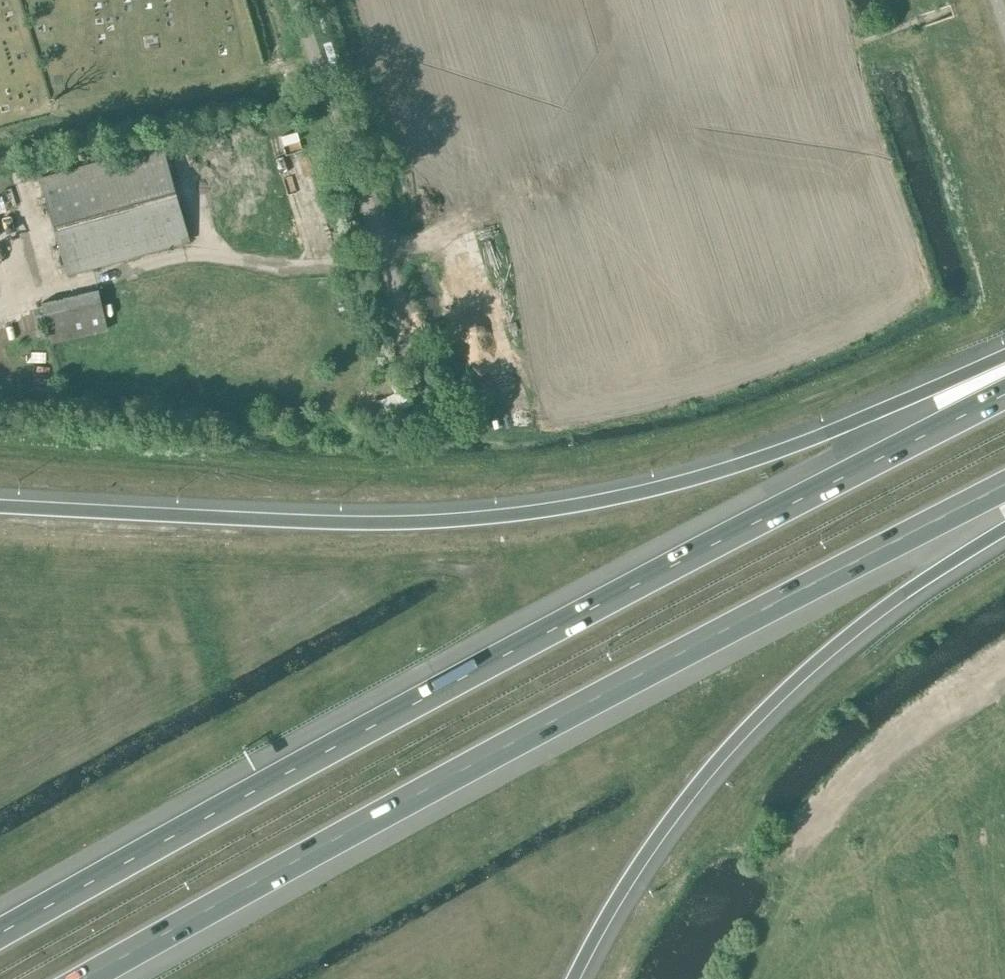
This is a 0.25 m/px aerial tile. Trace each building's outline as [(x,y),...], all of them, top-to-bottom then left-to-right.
[(68,274),(189,240),(162,143),(41,177),(68,274)] [(101,295),(43,304),(50,344),(108,334),(101,295)]
